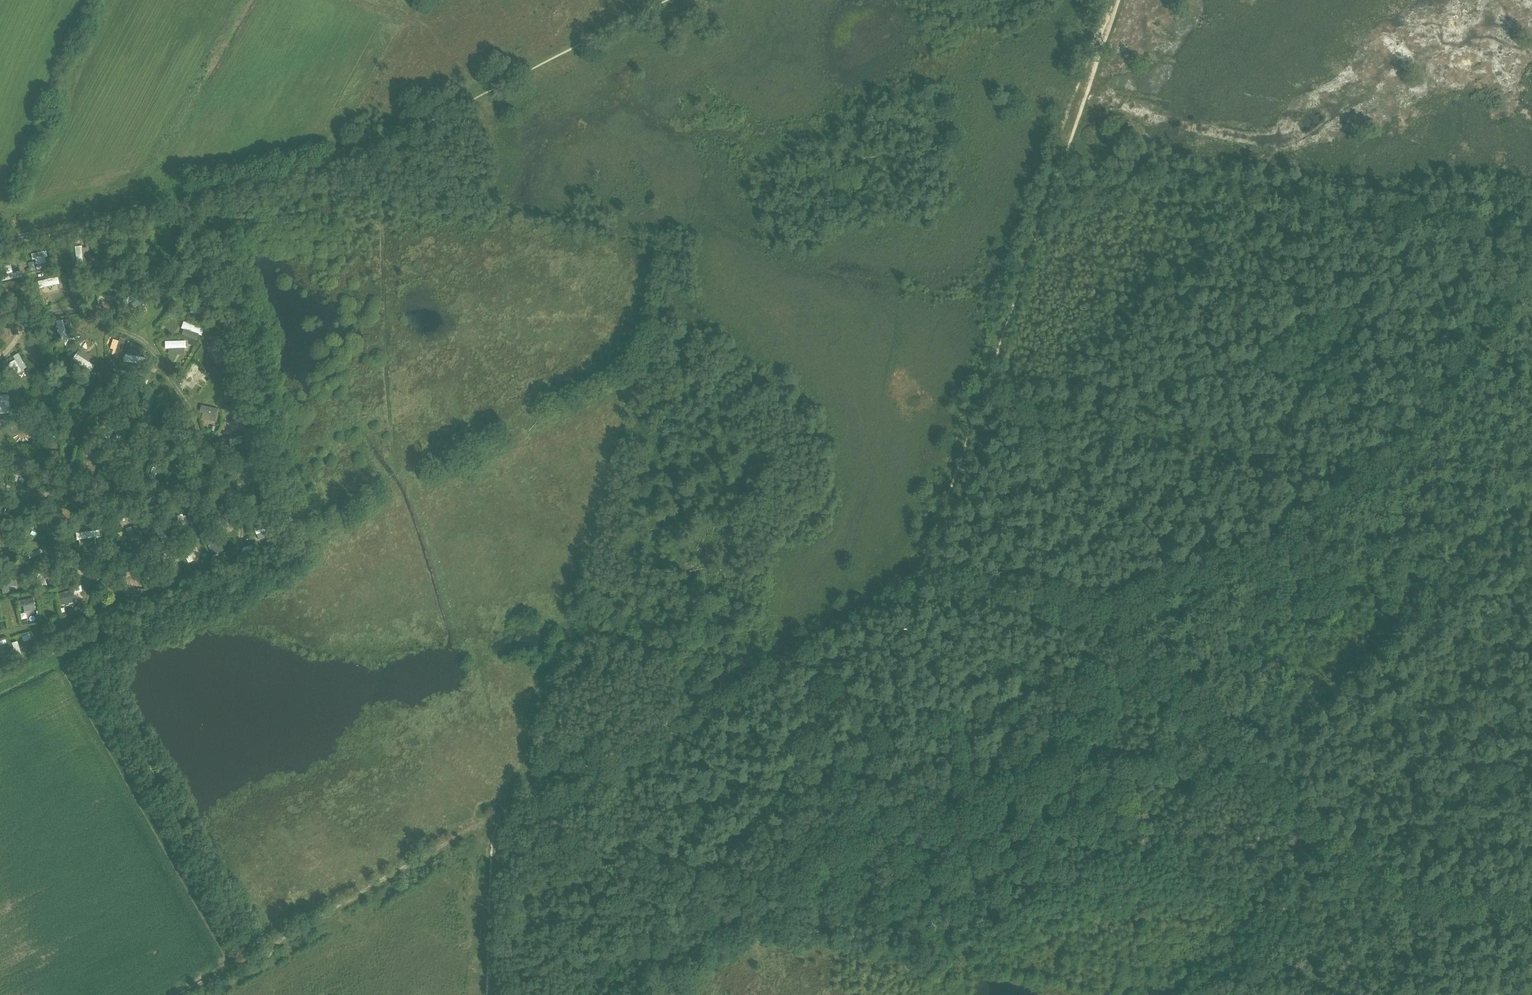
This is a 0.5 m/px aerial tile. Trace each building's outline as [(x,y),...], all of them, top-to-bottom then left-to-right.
[(43,286),(62,281),(61,274),(42,279),(43,286)] [(109,307),(115,309),(118,301),(112,299),(109,307)] [(208,344),(213,365),(219,364),(213,343),(208,344)] [(25,368),(30,366),(22,351),(17,353),(25,368)] [(14,410),(12,393),(0,395),(0,412),(14,410)] [(258,510),(268,509),(267,502),(256,503),(258,510)] [(163,521),(158,524),(166,544),(172,541),(163,521)] [(197,558),(191,545),(186,548),(191,560),(197,558)] [(171,571),(177,569),(172,552),(166,554),(171,571)] [(4,592),(13,591),(12,579),(3,579),(4,592)]
